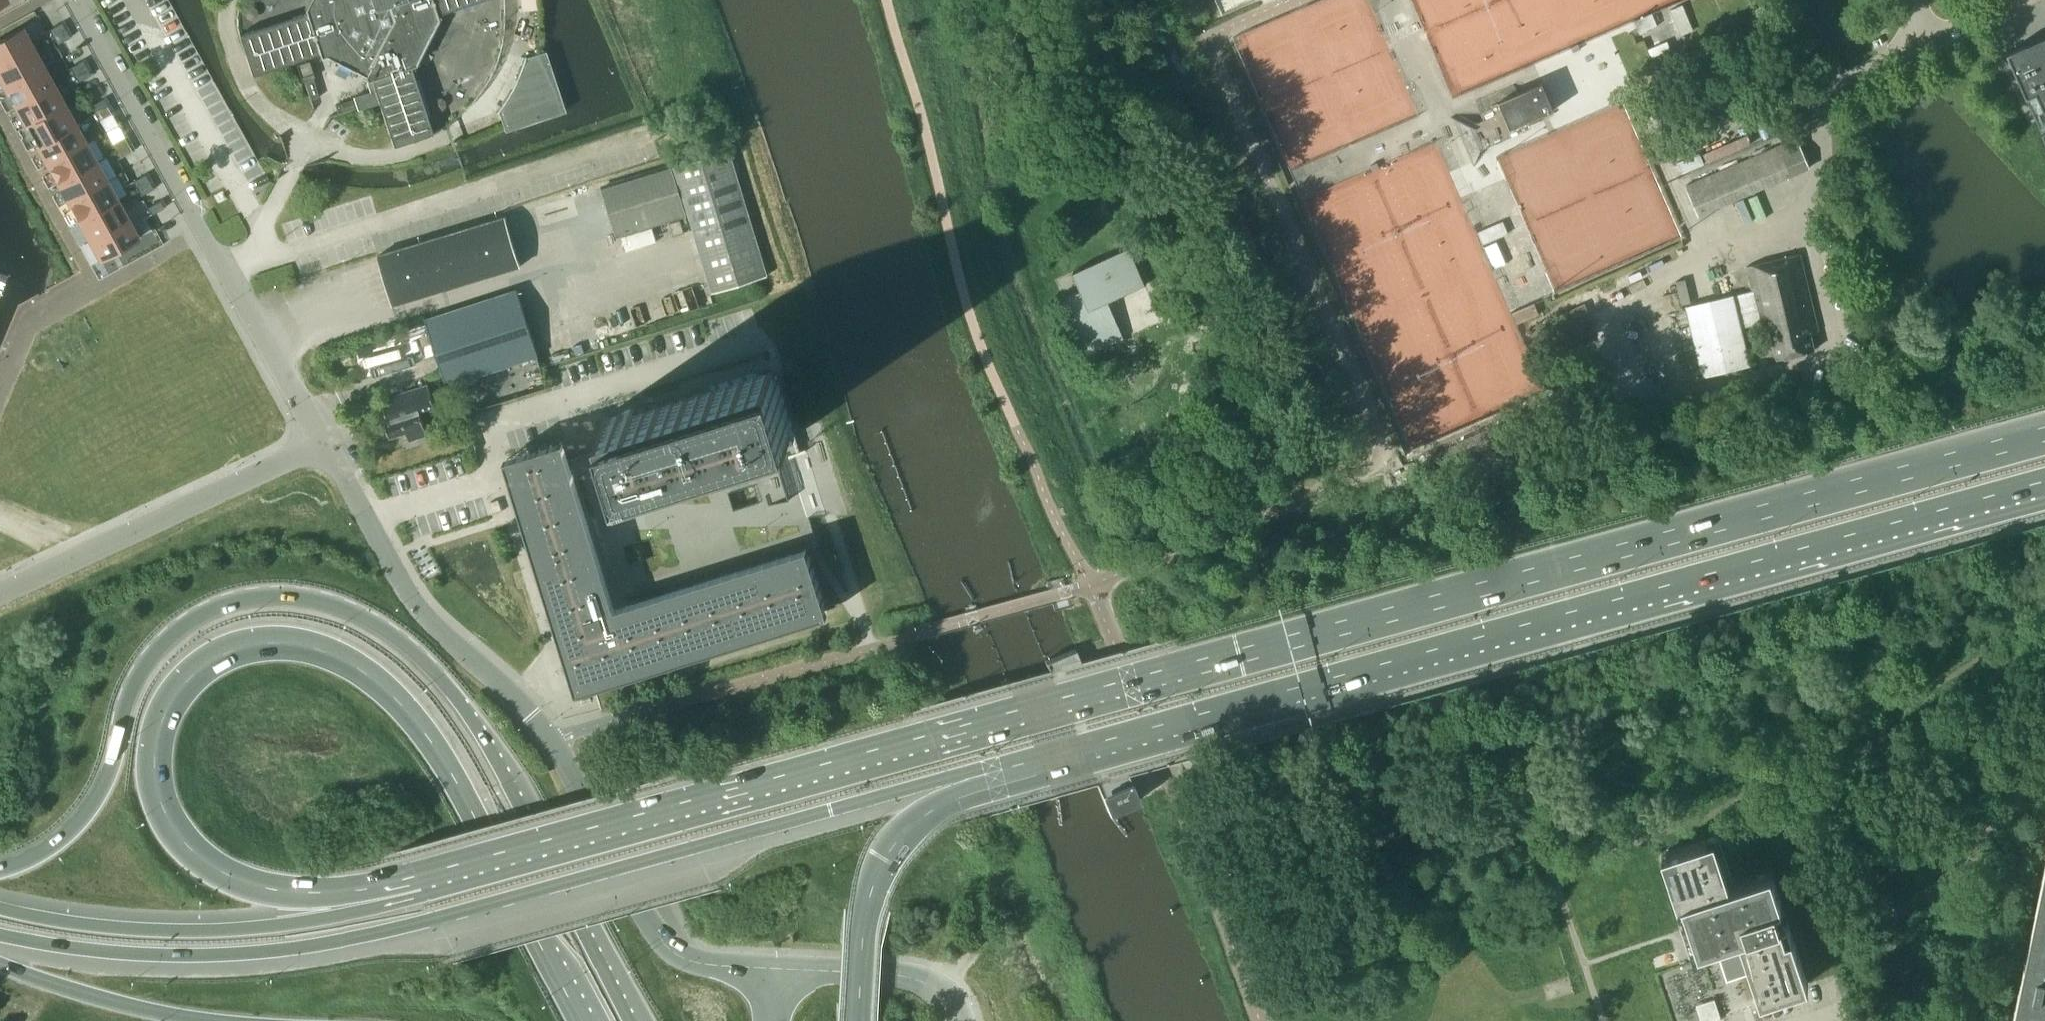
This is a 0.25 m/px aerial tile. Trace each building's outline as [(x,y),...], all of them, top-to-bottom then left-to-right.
[(304,8),(306,12),(239,34),(252,74),(319,52),(320,57),(325,55),(364,74),(366,80),(371,78),(393,145),(432,132),(410,65),(415,64),(438,18),(436,13),(476,0),(308,0),(304,8)] [(1679,0),(1491,0),(1481,23),(1505,33),(1506,54),(1679,0)] [(1693,29),(1682,3),(1670,8),(1681,34),(1693,29)] [(1651,11),(1634,19),(1640,31),(1657,23),(1651,11)] [(66,29),(62,22),(49,29),(53,36),(66,29)] [(32,47),(21,28),(0,40),(0,65),(32,47)] [(53,36),(57,43),(70,37),(66,29),(53,36)] [(1879,37),(1878,37),(1872,40),(1875,47),(1882,43),(1879,37)] [(1652,56),(1671,49),(1667,40),(1648,48),(1652,56)] [(2044,138),(2044,40),(2028,48),(2026,43),(2007,52),(2044,138)] [(42,66),(32,47),(0,65),(0,77),(5,87),(42,66)] [(505,130),(566,110),(546,50),(526,56),(523,63),(521,71),(518,77),(514,84),(511,91),(507,98),(503,104),(499,110),(505,130)] [(87,67),(83,60),(70,67),(74,74),(87,67)] [(309,61),(297,65),(302,81),(305,80),(311,99),(319,96),(313,77),(314,77),(309,61)] [(16,106),(53,85),(42,66),(5,87),(16,106)] [(74,74),(78,81),(91,74),(87,67),(74,74)] [(1503,131),(1554,109),(1543,81),(1518,92),(1514,83),(1475,100),(1481,112),(1493,107),(1503,131)] [(26,125),(64,104),(53,85),(16,106),(26,125)] [(108,105),(104,98),(91,105),(95,112),(108,105)] [(37,144),(74,124),(64,104),(26,125),(37,144)] [(95,112),(99,119),(112,113),(108,105),(95,112)] [(47,163),(85,143),(74,124),(37,144),(47,163)] [(1712,159),(1758,144),(1755,134),(1709,148),(1712,159)] [(129,143),(124,136),(112,143),(116,150),(129,143)] [(1796,137),(1686,185),(1699,215),(1809,167),(1796,137)] [(1417,150),(1432,190),(1444,185),(1447,192),(1455,189),(1437,142),(1417,150)] [(58,182),(95,162),(85,143),(47,163),(58,182)] [(116,150),(120,157),(133,150),(129,143),(116,150)] [(732,146),(604,186),(619,234),(691,212),(715,290),(771,273),(732,146)] [(1707,149),(1684,159),(1689,171),(1712,161),(1707,149)] [(68,201),(106,181),(95,162),(58,182),(68,201)] [(149,181),(145,173),(133,180),(137,188),(149,181)] [(79,220),(116,200),(106,181),(68,201),(79,220)] [(137,188),(141,195),(153,188),(149,181),(137,188)] [(89,240),(127,219),(116,200),(79,220),(89,240)] [(152,214),(164,207),(160,200),(148,206),(152,214)] [(506,216),(378,255),(393,304),(521,265),(506,216)] [(127,219),(89,240),(100,259),(137,238),(127,219)] [(1502,220),(1476,231),(1482,243),(1507,232),(1502,220)] [(1506,262),(1498,244),(1485,249),(1493,267),(1506,262)] [(1065,297),(1089,353),(1127,337),(1111,300),(1148,285),(1132,247),(1076,271),(1084,290),(1065,297)] [(1811,333),(1819,330),(1800,253),(1747,266),(1763,331),(1770,329),(1777,358),(1815,349),(1811,333)] [(446,384),(460,379),(538,354),(517,289),(425,319),(446,384)] [(1750,365),(1741,327),(1733,294),(1686,306),(1701,371),(1702,376),(1750,365)] [(1534,301),(1512,310),(1517,321),(1539,312),(1534,301)] [(627,488),(796,436),(794,430),(775,369),(773,364),(636,406),(605,415),(617,453),(626,482),(627,488)] [(428,383),(425,384),(382,398),(387,415),(384,416),(391,436),(406,431),(409,440),(428,434),(421,413),(436,408),(428,383)] [(615,606),(572,467),(564,439),(505,457),(514,485),(514,486),(548,597),(549,599),(573,677),(577,690),(594,685),(631,674),(636,673),(828,613),(826,607),(812,560),(808,548),(807,547),(615,606)] [(980,636),(987,629),(978,607),(966,610),(977,637),(980,636)] [(1134,782),(1103,795),(1112,814),(1142,801),(1134,782)] [(1726,965),(1724,966),(1724,967),(1724,968),(1724,969),(1725,969),(1726,969),(1727,969),(1728,968),(1729,966),(1736,969),(1735,972),(1735,973),(1735,974),(1736,975),(1737,975),(1737,974),(1738,974),(1738,973),(1738,972),(1738,970),(1746,967),(1757,999),(1767,995),(1768,996),(1808,982),(1771,868),(1722,884),(1707,838),(1666,851),(1698,948),(1720,941),(1722,949),(1728,965),(1726,965)] [(2017,1020),(2044,1020),(2044,888),(2017,1020)] [(1722,997),(1704,1001),(1708,1019),(1726,1015),(1722,997)]
